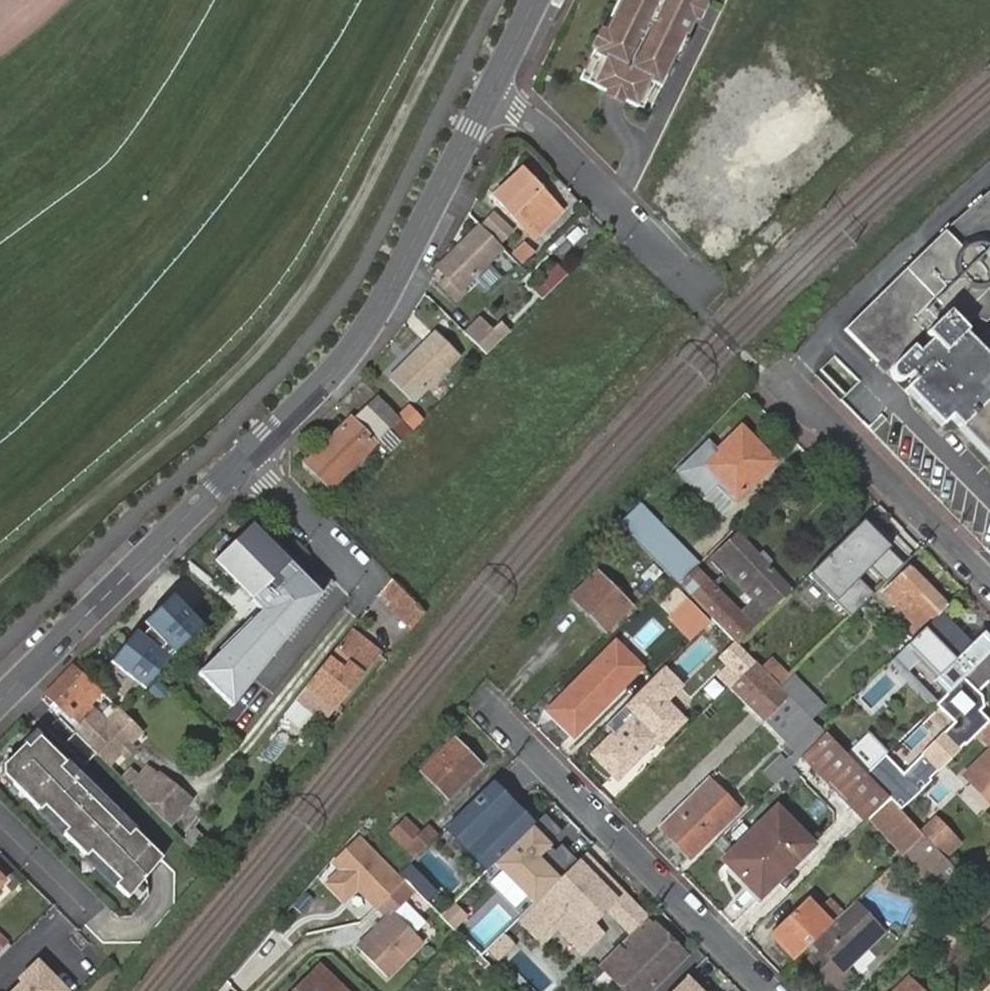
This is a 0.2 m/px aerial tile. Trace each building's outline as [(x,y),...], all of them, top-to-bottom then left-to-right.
[(602,30),(593,47),(579,78),(604,89),(615,95),(649,111),(677,55),(677,54),(686,35),(693,22),(683,16),(684,13),(691,0),(616,0),(602,30)] [(555,204),(515,165),(490,192),(529,231),(555,204)] [(971,340),(983,329),(985,321),(989,322),(989,189),(933,241),(905,267),(913,276),(851,335),(875,360),(879,355),(887,364),(894,357),(894,358),(893,360),(891,363),(890,365),(890,368),(890,371),(891,373),(893,376),(896,377),(899,379),(902,378),(905,377),(908,374),(909,373),(914,377),(905,386),(941,424),(951,414),(960,424),(956,428),(989,463),(989,359),(971,340)] [(491,209),(478,220),(496,242),(510,231),(491,209)] [(457,287),(499,246),(477,225),(444,260),(437,267),(438,268),(445,275),(438,282),(450,294),(457,287)] [(539,281),(548,290),(565,274),(556,265),(539,281)] [(842,325),(851,335),(913,276),(905,267),(842,325)] [(493,310),(512,324),(533,297),(514,283),(493,310)] [(483,354),(504,334),(480,310),(460,331),(483,354)] [(454,359),(431,335),(388,380),(411,404),(454,359)] [(883,368),(887,364),(879,355),(875,360),(883,368)] [(383,429),(361,407),(348,422),(346,420),(302,465),(327,488),(371,445),(370,443),(383,429)] [(706,445),(678,473),(704,499),(714,488),(730,504),(772,462),(739,429),(714,453),(706,445)] [(892,540),(866,515),(805,575),(847,617),(871,593),(855,578),(867,566),(882,581),(899,564),(884,549),(892,540)] [(316,592),(248,524),(208,562),(257,608),(195,674),(230,705),(316,592)] [(666,550),(673,543),(659,529),(652,536),(666,550)] [(652,536),(639,548),(665,574),(676,585),(693,569),(696,566),(673,543),(666,550),(652,536)] [(766,615),(789,592),(735,538),(713,560),(766,615)] [(935,613),(944,604),(907,566),(877,597),(914,634),(935,613)] [(752,629),(693,569),(676,585),(689,598),(710,619),(733,643),(736,645),(752,629)] [(627,607),(595,574),(571,597),(602,631),(627,607)] [(388,602),(399,590),(387,579),(377,592),(388,602)] [(388,602),(385,606),(401,621),(414,606),(399,590),(388,602)] [(198,626),(168,595),(131,631),(106,662),(141,689),(165,659),(198,626)] [(710,619),(689,598),(671,614),(693,636),(696,633),(710,619)] [(891,656),(905,669),(917,657),(935,675),(930,679),(944,693),(960,677),(970,667),(985,652),(988,649),(989,648),(989,640),(981,631),(967,644),(935,613),(914,634),(903,644),(891,656)] [(719,657),(733,643),(710,619),(696,633),(719,657)] [(345,632),(303,686),(326,704),(369,650),(345,632)] [(707,703),(734,677),(739,671),(750,660),(736,645),(733,643),(719,657),(727,665),(698,694),(707,703)] [(970,667),(984,681),(989,675),(989,651),(988,649),(985,652),(970,667)] [(774,707),(786,696),(778,687),(766,675),(750,660),(739,671),(774,707)] [(616,691),(590,664),(546,708),(571,734),(616,691)] [(71,665),(46,691),(75,722),(71,726),(86,740),(83,743),(104,764),(137,730),(117,711),(115,709),(101,723),(89,713),(91,711),(85,704),(93,696),(88,690),(92,686),(71,665)] [(976,732),(987,721),(977,710),(980,707),(979,697),(973,692),(984,681),(970,667),(960,677),(933,704),(952,722),(900,773),(881,754),(862,773),(886,797),(897,808),(908,798),(918,788),(922,784),(927,779),(924,777),(960,742),(962,745),(976,732)] [(768,713),(774,707),(739,671),(734,677),(768,713)] [(690,702),(699,711),(707,703),(698,694),(690,702)] [(822,732),(786,696),(774,707),(768,713),(763,718),(799,755),(822,732)] [(654,736),(631,713),(590,752),(614,776),(654,736)] [(987,721),(976,732),(989,746),(961,774),(989,805),(989,718),(987,721)] [(843,753),(862,773),(881,754),(886,749),(866,729),(843,753)] [(26,748),(36,737),(37,738),(38,736),(32,730),(19,743),(21,744),(22,744),(26,748)] [(866,817),(886,797),(862,773),(843,753),(822,732),(799,755),(863,819),(866,817)] [(22,744),(21,744),(1,766),(1,775),(37,810),(37,811),(42,806),(65,829),(61,834),(84,856),(84,857),(89,852),(118,881),(114,885),(114,886),(127,898),(160,857),(131,830),(126,836),(57,768),(62,762),(37,738),(36,737),(26,748),(22,744)] [(475,765),(451,742),(420,772),(444,797),(475,765)] [(131,830),(62,762),(57,768),(126,836),(131,830)] [(160,774),(138,797),(166,825),(188,802),(160,774)] [(736,807),(706,777),(659,823),(688,854),(736,807)] [(546,845),(487,784),(448,822),(490,866),(495,861),(534,902),(556,881),(534,857),(546,845)] [(922,832),(920,831),(897,808),(886,797),(866,817),(901,852),(922,832)] [(65,829),(42,806),(37,811),(37,810),(35,812),(60,836),(61,834),(65,829)] [(810,844),(775,807),(722,857),(740,877),(743,873),(761,891),(810,844)] [(413,856),(434,835),(424,825),(416,833),(402,818),(389,830),(413,856)] [(922,832),(934,845),(947,832),(933,818),(920,831),(922,832)] [(194,827),(181,837),(192,851),(205,841),(194,827)] [(937,889),(957,869),(934,845),(922,832),(901,852),(937,889)] [(396,922),(403,915),(417,901),(356,838),(334,860),(390,917),(396,922)] [(645,913),(585,852),(556,881),(534,902),(514,922),(540,948),(558,931),(580,954),(600,934),(591,925),(605,912),(625,933),(641,918),(645,913)] [(989,852),(970,870),(981,881),(989,872),(989,854),(989,852)] [(770,932),(791,956),(802,946),(828,921),(817,910),(832,895),(821,884),(770,932)] [(828,921),(802,946),(810,954),(808,956),(828,978),(878,929),(851,899),(836,914),(828,921)] [(416,928),(403,915),(396,922),(390,917),(355,953),(365,963),(376,953),(398,977),(424,951),(408,935),(416,928)] [(979,926),(989,936),(989,915),(979,926)] [(641,918),(625,933),(614,946),(608,952),(600,959),(607,967),(615,959),(630,975),(621,983),(628,990),(644,990),(645,990),(652,983),(683,953),(655,924),(650,928),(641,918)] [(9,943),(0,935),(0,954),(9,943)] [(35,960),(16,978),(19,982),(10,990),(65,990),(35,960)] [(292,990),(344,990),(330,976),(318,964),(292,990)] [(683,975),(667,990),(699,990),(683,975)] [(913,986),(905,978),(892,990),(907,990),(913,986)] [(978,990),(989,990),(989,979),(978,990)]
